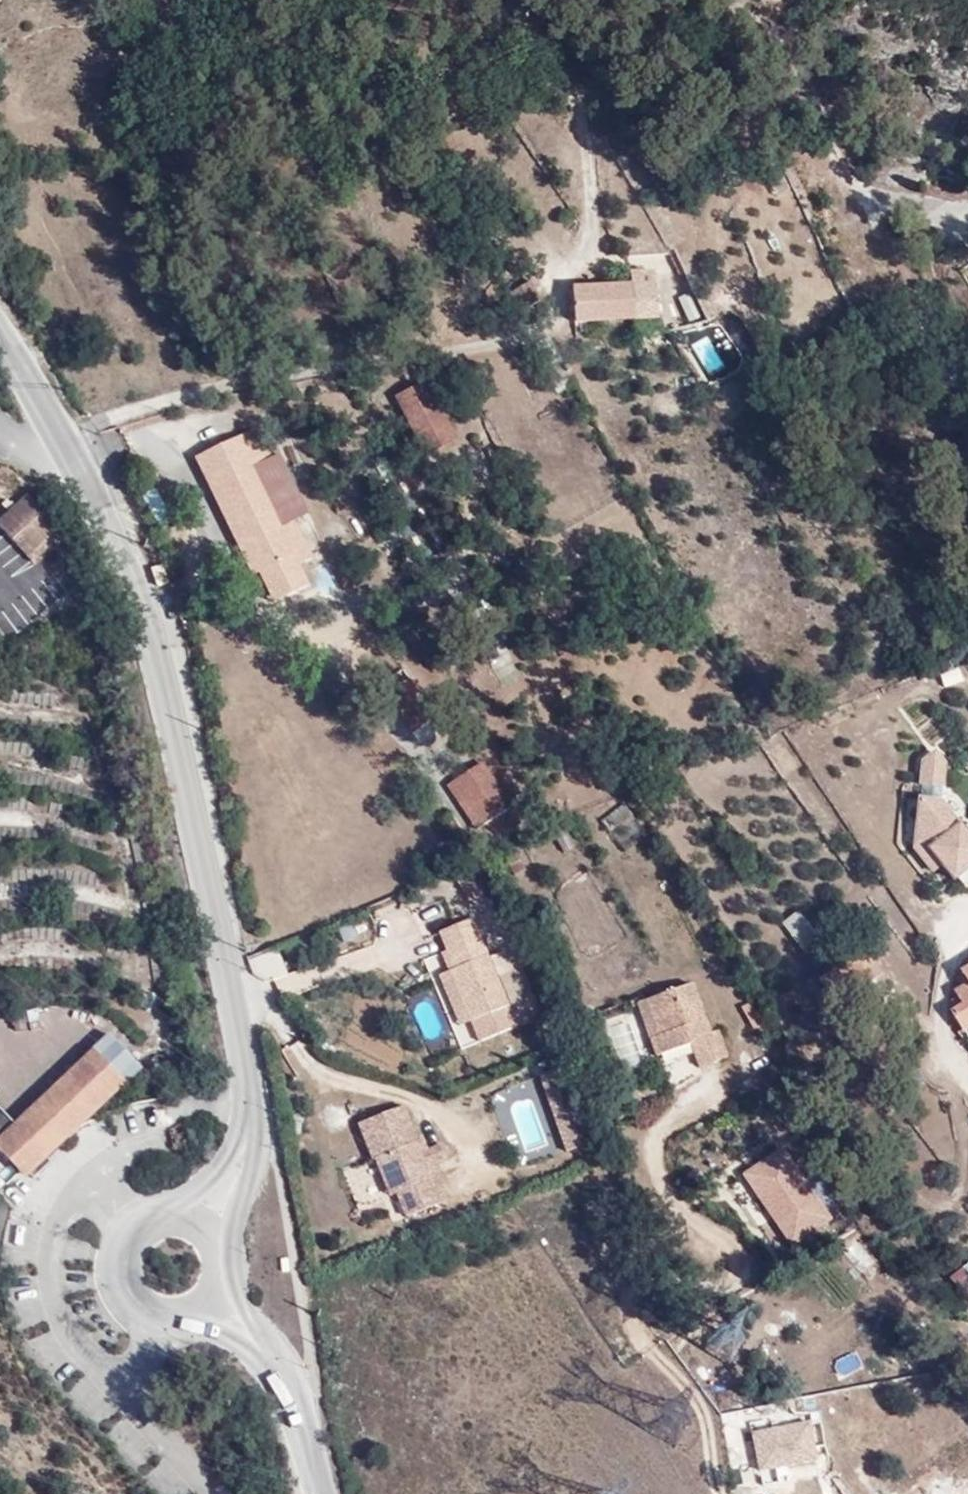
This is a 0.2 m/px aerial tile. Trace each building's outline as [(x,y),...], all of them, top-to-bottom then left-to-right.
[(602,295),(628,292),(626,278),(601,280),(602,295)] [(659,281),(639,283),(642,291),(662,291),(659,281)] [(647,324),(642,291),(628,292),(602,295),(605,329),(647,324)] [(647,324),(665,322),(662,291),(642,291),(647,324)] [(696,294),(683,300),(695,324),(709,317),(696,294)] [(585,332),(605,329),(602,295),(583,298),(585,332)] [(432,463),(455,448),(428,402),(404,416),(432,463)] [(461,459),(455,448),(432,463),(437,472),(461,459)] [(260,449),(243,458),(261,490),(279,480),(260,449)] [(261,490),(243,458),(219,471),(237,503),(226,508),(275,594),(286,589),(301,615),(323,603),(309,580),(322,571),(315,557),(301,566),(290,548),(305,539),(318,533),(287,476),(279,480),(261,490)] [(237,503),(219,471),(202,480),(218,513),(226,508),(237,503)] [(143,492),(159,524),(174,517),(157,484),(143,492)] [(14,542),(19,537),(36,551),(52,534),(55,529),(21,496),(0,520),(0,529),(14,542)] [(19,537),(14,542),(38,564),(60,542),(52,534),(36,551),(19,537)] [(315,557),(305,539),(290,548),(301,566),(315,557)] [(286,589),(275,594),(290,621),(301,615),(286,589)] [(917,784),(943,782),(940,749),(914,751),(917,784)] [(505,774),(479,793),(510,834),(535,815),(505,774)] [(966,832),(934,785),(899,808),(932,856),(934,854),(948,875),(967,861),(967,830),(966,832)] [(641,806),(618,819),(624,831),(648,818),(641,806)] [(340,940),(367,930),(362,916),(335,926),(340,940)] [(826,918),(809,929),(832,960),(848,950),(826,918)] [(454,976),(476,1024),(512,1010),(530,1002),(518,974),(500,981),(474,925),(445,938),(459,974),(454,976)] [(250,953),(256,977),(282,970),(275,946),(250,953)] [(464,1029),(476,1024),(454,976),(444,981),(464,1029)] [(701,994),(655,1010),(668,1045),(658,1048),(664,1067),(700,1056),(707,1080),(737,1070),(727,1041),(719,1043),(701,994)] [(14,1007),(14,1025),(43,1024),(43,1006),(14,1007)] [(512,1010),(476,1024),(485,1044),(521,1031),(512,1010)] [(668,1045),(655,1010),(647,1014),(658,1048),(668,1045)] [(38,1109),(70,1141),(141,1068),(107,1037),(38,1109)] [(565,1076),(546,1083),(552,1102),(571,1095),(565,1076)] [(571,1095),(552,1102),(559,1120),(578,1114),(571,1095)] [(51,1160),(21,1127),(0,1105),(0,1139),(37,1177),(51,1160)] [(22,1126),(55,1157),(70,1141),(38,1109),(22,1126)] [(450,1203),(434,1165),(429,1155),(425,1144),(419,1145),(405,1110),(360,1128),(375,1163),(378,1163),(385,1161),(400,1197),(410,1221),(450,1203)] [(578,1114),(559,1120),(573,1159),(592,1152),(578,1114)] [(51,1160),(55,1157),(22,1126),(21,1127),(51,1160)] [(781,1142),(738,1171),(787,1245),(831,1216),(781,1142)] [(429,1155),(434,1165),(448,1160),(445,1149),(429,1155)] [(18,1169),(0,1150),(0,1185),(18,1169)] [(392,1198),(400,1197),(385,1161),(378,1163),(392,1198)] [(1,1196),(0,1198),(0,1248),(3,1250),(5,1235),(11,1206),(1,1196)] [(841,1248),(859,1272),(874,1260),(856,1236),(841,1248)] [(960,1302),(967,1297),(967,1260),(943,1275),(960,1302)] [(951,1379),(967,1391),(967,1372),(961,1366),(951,1379)] [(822,1458),(817,1417),(749,1426),(754,1467),(822,1458)]
